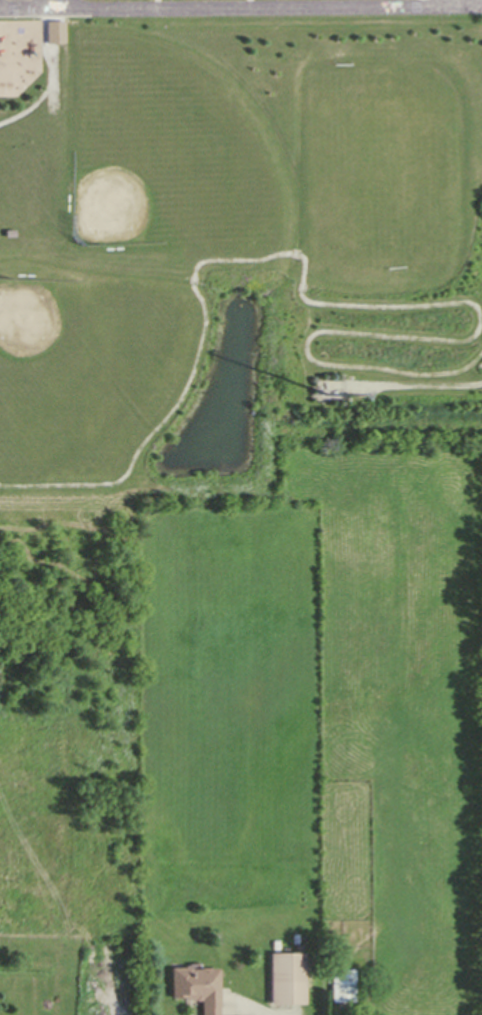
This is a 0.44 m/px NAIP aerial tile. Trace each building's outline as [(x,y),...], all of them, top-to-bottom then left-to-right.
[(322,394),(342,396),(343,409),(322,408),(322,394)] [(291,942),(291,933),(301,933),(301,942),(291,942)] [(302,1000),(268,1000),(268,949),(302,949),(302,1000)] [(330,1000),(330,968),(353,968),(353,1000),(330,1000)] [(199,1010),(198,994),(194,1000),(192,1000),(190,998),(183,999),(172,999),(171,972),(187,972),(187,973),(215,972),(215,1010),(199,1010)]
